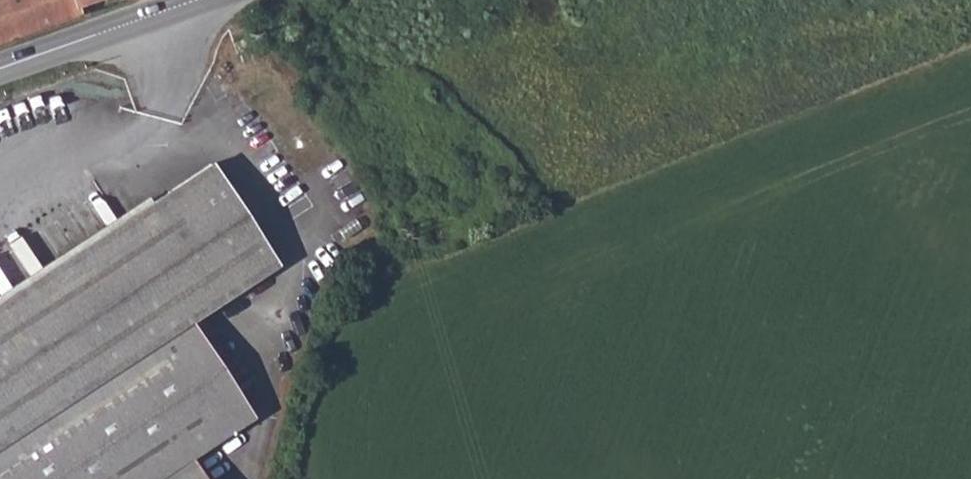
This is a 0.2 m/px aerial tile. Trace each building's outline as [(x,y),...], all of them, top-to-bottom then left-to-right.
[(78,12),(76,4),(74,0),(0,0),(0,39),(78,12)] [(188,454),(250,415),(189,317),(276,261),(214,162),(0,298),(0,478),(204,478),(188,454)]
